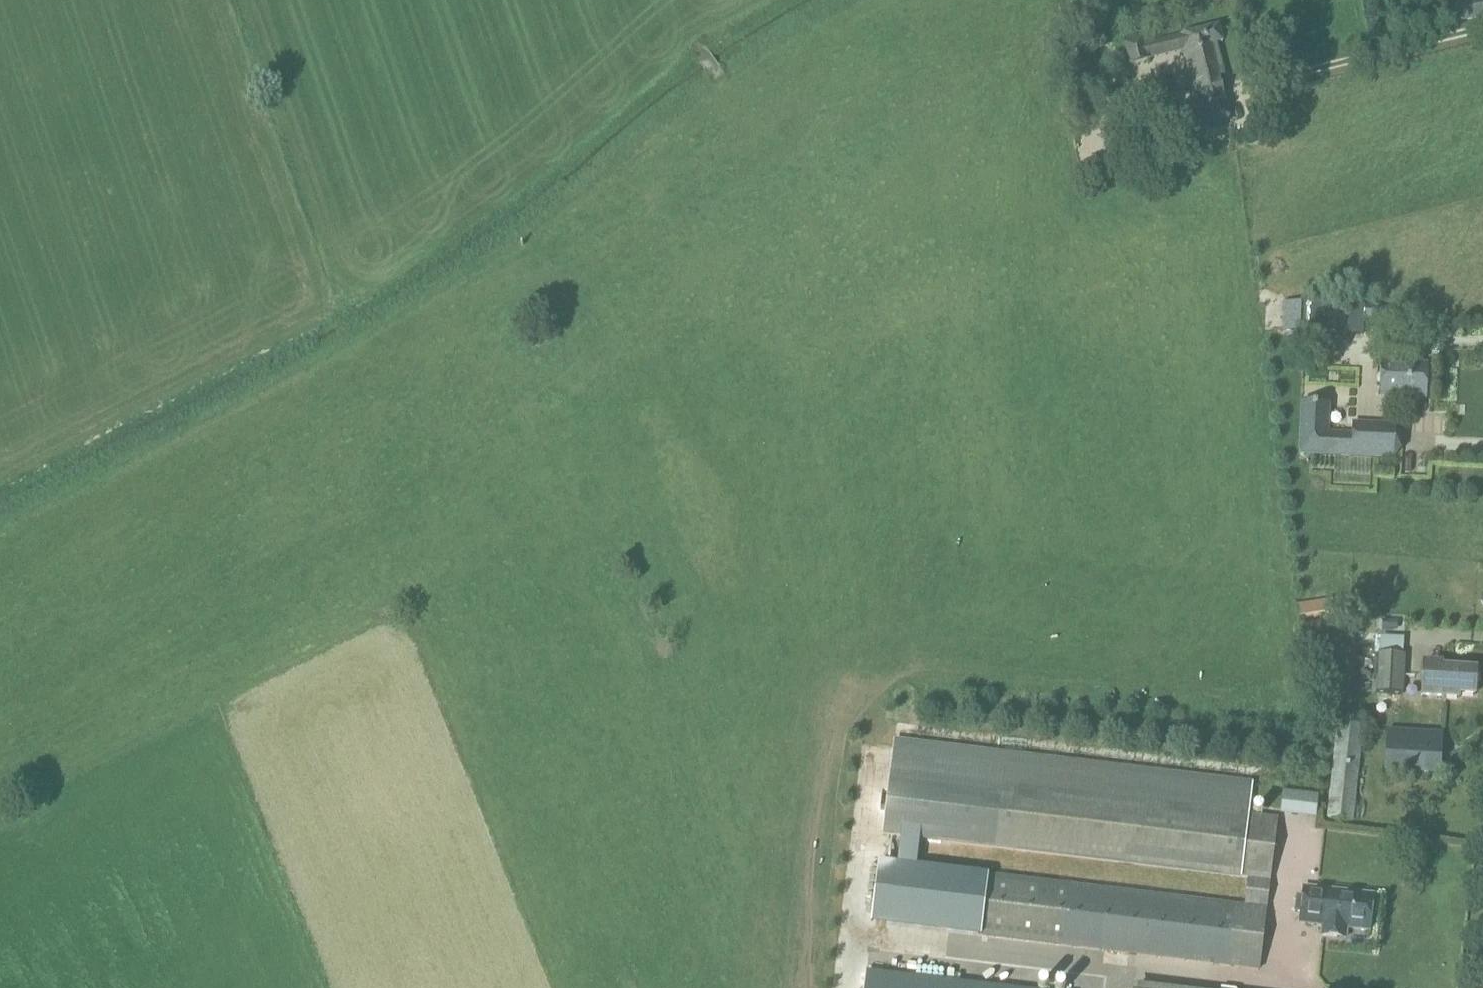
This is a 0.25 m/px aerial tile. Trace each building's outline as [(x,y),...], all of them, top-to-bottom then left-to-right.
[(1458,22),(1482,17),(1482,0),(1454,0),(1458,22)] [(1143,41),(1126,45),(1131,66),(1149,61),(1148,60),(1185,51),(1195,93),(1198,103),(1182,107),(1189,132),(1229,121),(1220,86),(1219,81),(1225,80),(1216,44),(1224,42),(1220,27),(1181,36),(1181,37),(1144,46),(1143,41)] [(1285,303),(1283,331),(1300,332),(1302,304),(1285,303)] [(1301,331),(1301,361),(1329,361),(1330,333),(1315,333),(1315,331),(1301,331)] [(1428,365),(1383,363),(1381,396),(1427,398),(1428,365)] [(1330,406),(1302,405),(1300,453),(1394,457),(1395,425),(1355,424),(1355,435),(1329,434),(1330,406)] [(1342,620),(1338,598),(1299,604),(1302,626),(1342,620)] [(1380,641),(1377,694),(1404,695),(1407,666),(1405,666),(1406,655),(1404,655),(1404,643),(1380,641)] [(1443,664),(1425,663),(1423,696),(1461,698),(1461,697),(1476,698),(1477,671),(1443,668),(1443,664)] [(1365,721),(1339,718),(1328,819),(1354,822),(1365,721)] [(1254,786),(895,742),(884,834),(1246,879),(1243,904),(989,874),(981,937),(1259,971),(1278,819),(1250,816),(1254,786)] [(1442,749),(1388,746),(1386,772),(1441,775),(1442,749)] [(1332,890),(1305,887),(1301,923),(1323,925),(1322,935),(1345,938),(1346,928),(1370,931),(1374,895),(1341,891),(1340,894),(1332,893),(1332,890)] [(940,983),(867,974),(865,987),(985,987),(940,983)]
